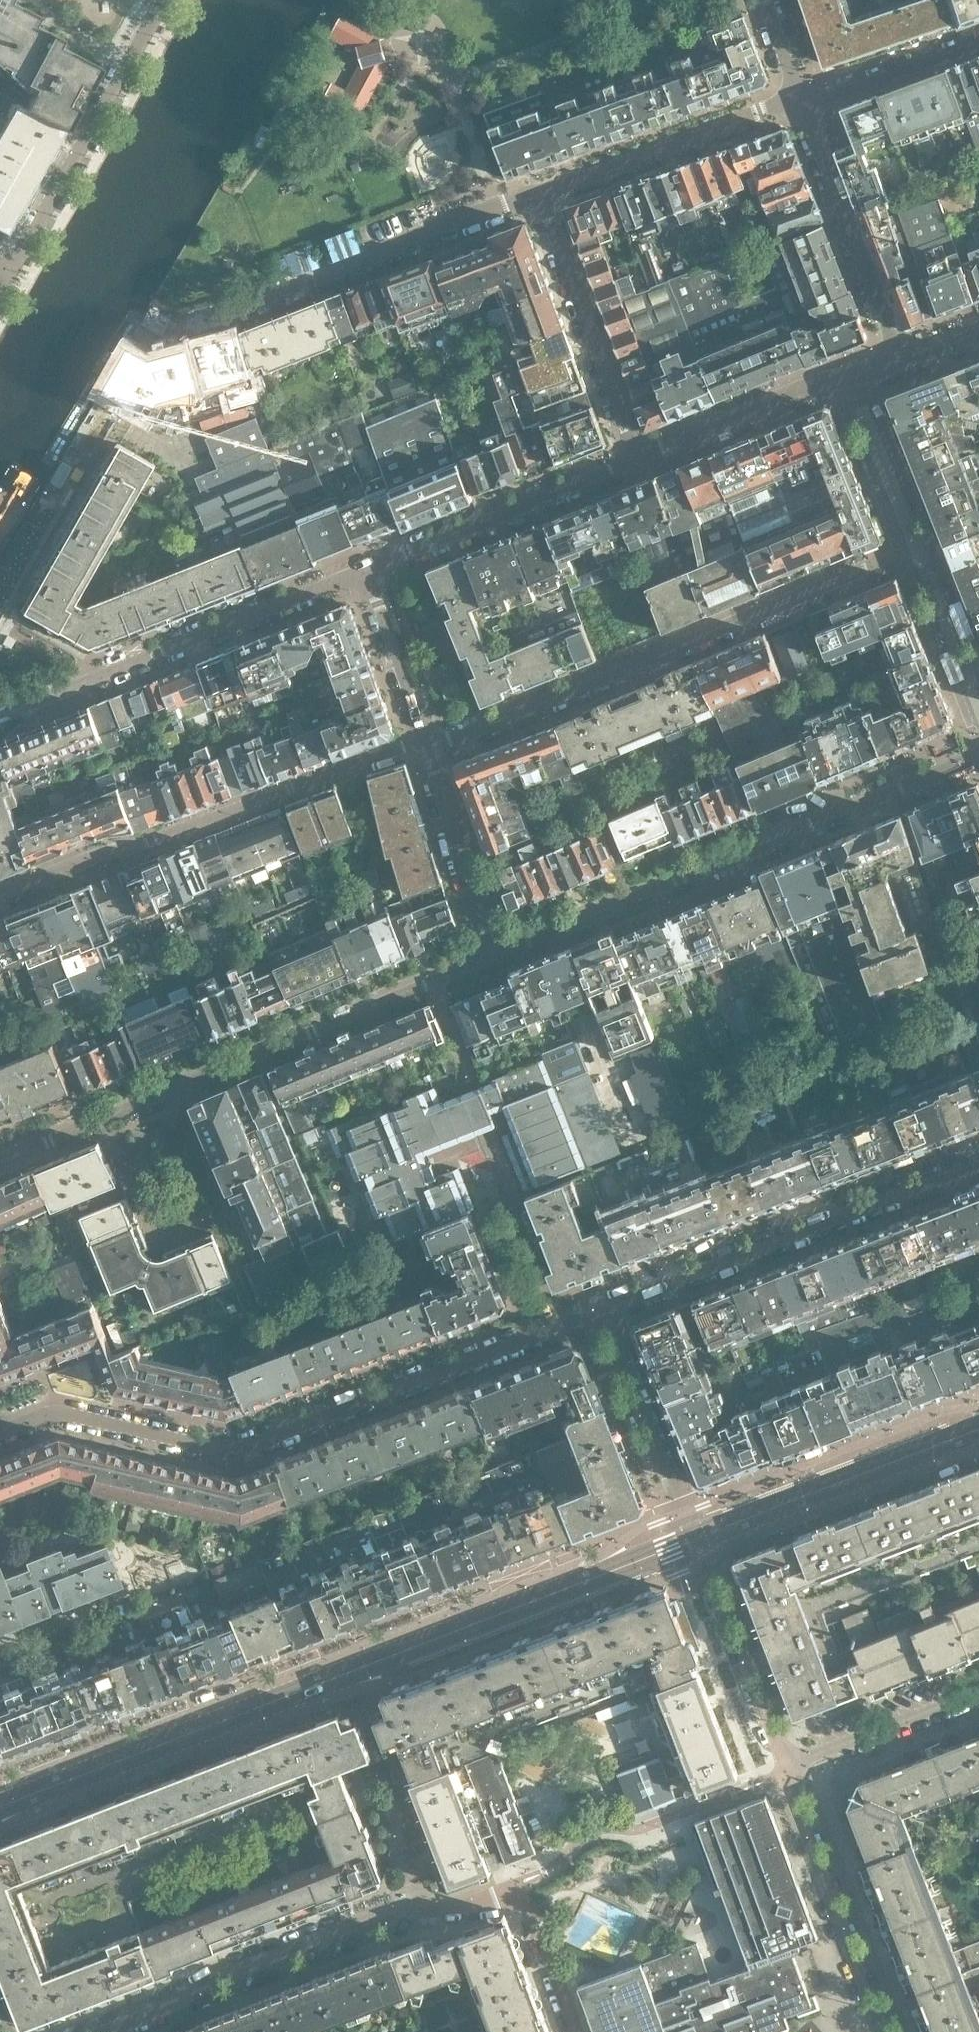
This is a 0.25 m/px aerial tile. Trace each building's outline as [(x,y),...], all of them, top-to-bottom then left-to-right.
[(31,21),(35,14),(40,17),(42,18),(42,17),(12,1),(12,0),(6,0),(0,11),(0,64),(6,70),(31,21)] [(849,19),(842,0),(801,0),(818,51),(820,51),(821,55),(824,58),(826,61),(827,61),(829,62),(831,63),(834,64),(836,64),(838,65),(840,65),(843,64),(845,64),(869,56),(868,52),(881,47),(883,52),(938,34),(936,28),(945,25),(947,31),(960,26),(951,0),(916,0),(853,21),(849,19)] [(960,26),(978,19),(978,0),(951,0),(960,26)] [(38,89),(60,45),(63,40),(65,41),(65,40),(36,24),(40,17),(35,14),(31,21),(6,70),(25,89),(28,83),(38,89)] [(355,123),(388,63),(380,36),(341,15),(331,33),(356,46),(363,67),(349,92),(331,83),(320,104),(355,123)] [(751,36),(743,15),(727,21),(709,28),(717,48),(731,43),(751,36)] [(761,59),(751,36),(731,43),(738,60),(741,67),(761,59)] [(69,102),(79,83),(87,87),(99,65),(60,45),(38,89),(29,107),(66,126),(77,107),(69,102)] [(623,73),(616,53),(597,60),(601,71),(604,80),(623,73)] [(740,93),(729,64),(727,58),(714,63),(711,56),(704,58),(707,66),(720,101),(725,99),(725,98),(734,95),(735,95),(740,93)] [(970,60),(978,86),(978,57),(970,60)] [(720,101),(707,66),(697,69),(693,58),(684,61),(700,108),(709,105),(709,104),(718,101),(720,101)] [(768,78),(761,59),(741,67),(738,60),(729,64),(740,93),(749,90),(753,88),(753,89),(755,88),(764,84),(764,85),(766,84),(769,78),(768,78)] [(970,60),(880,93),(898,145),(966,120),(978,154),(978,86),(970,60)] [(700,108),(684,61),(674,65),(678,76),(669,80),(681,115),(682,114),(691,111),(692,111),(700,108)] [(607,89),(604,80),(601,71),(582,78),(605,142),(625,135),(607,89)] [(681,115),(669,80),(659,83),(655,72),(645,75),(662,122),(671,118),(680,115),(681,115)] [(317,101),(326,84),(309,74),(300,92),(317,101)] [(662,122),(645,75),(636,78),(640,90),(630,94),(643,129),(644,128),(653,125),(662,122)] [(605,142),(582,78),(543,92),(567,156),(605,142)] [(643,129),(630,94),(621,97),(617,85),(607,89),(625,135),(633,132),(642,129),(643,129)] [(64,129),(15,102),(16,101),(0,92),(0,228),(6,231),(64,129)] [(567,156),(543,92),(485,114),(491,128),(511,121),(530,114),(548,163),(567,156)] [(870,169),(863,152),(867,151),(863,140),(890,130),(878,94),(854,103),(840,108),(842,112),(854,143),(834,151),(842,171),(857,211),(877,203),(888,199),(876,167),(870,169)] [(548,163),(530,114),(511,121),(529,170),(548,163)] [(529,170),(511,121),(491,128),(509,177),(529,170)] [(796,151),(788,130),(784,128),(768,134),(749,141),(758,165),(796,151)] [(758,165),(749,141),(731,148),(739,173),(752,168),(751,168),(758,165)] [(744,185),(739,173),(731,148),(711,155),(729,203),(735,222),(745,218),(735,188),(744,185)] [(804,173),(796,151),(758,165),(751,168),(752,168),(760,190),(804,173)] [(729,203),(711,155),(692,162),(705,199),(715,195),(719,206),(729,203)] [(705,199),(692,162),(673,169),(690,217),(700,213),(696,202),(705,199)] [(690,217),(673,169),(654,176),(667,213),(676,209),(680,220),(690,217)] [(813,196),(804,173),(760,190),(769,213),(813,196)] [(667,213),(654,176),(634,183),(652,231),(662,227),(658,216),(667,213)] [(652,231),(634,183),(615,190),(628,227),(638,223),(642,234),(652,231)] [(629,317),(624,302),(650,293),(631,245),(635,243),(628,227),(615,190),(614,190),(564,208),(645,429),(670,420),(670,419),(629,317)] [(822,220),(813,196),(769,213),(778,237),(822,220)] [(962,264),(951,234),(950,234),(939,201),(903,214),(914,247),(912,248),(935,315),(974,300),(962,264)] [(904,281),(897,263),(905,260),(891,219),(884,222),(877,203),(857,211),(902,327),(905,326),(926,318),(912,278),(904,281)] [(549,287),(525,222),(491,235),(494,244),(436,265),(453,311),(483,299),(486,293),(491,291),(492,289),(500,286),(506,303),(549,287)] [(793,325),(784,303),(782,305),(775,290),(741,303),(739,298),(758,290),(756,284),(774,277),(780,292),(839,270),(821,225),(763,247),(771,269),(733,283),(726,266),(730,264),(728,261),(670,285),(716,397),(806,360),(793,325)] [(660,289),(641,241),(635,243),(631,245),(650,293),(660,289)] [(978,248),(970,251),(974,259),(962,264),(974,300),(978,298),(978,248)] [(453,311),(436,265),(433,257),(392,272),(393,273),(380,278),(394,315),(395,314),(397,320),(405,341),(411,357),(423,388),(429,385),(475,368),(453,311)] [(859,315),(850,291),(847,292),(839,270),(780,292),(784,303),(793,325),(797,323),(802,325),(806,324),(810,325),(813,324),(821,328),(831,323),(832,325),(859,315)] [(394,315),(380,278),(361,285),(375,322),(394,315)] [(375,322),(361,285),(343,292),(357,329),(375,322)] [(717,400),(716,397),(670,285),(660,289),(650,293),(624,302),(629,317),(670,419),(717,400)] [(556,307),(549,287),(506,303),(513,323),(556,307)] [(357,329),(343,292),(327,298),(340,333),(344,343),(360,337),(357,329)] [(340,333),(327,298),(270,320),(286,363),(297,359),(333,344),(330,337),(340,333)] [(564,327),(556,307),(513,323),(521,343),(564,327)] [(868,338),(859,315),(832,325),(831,323),(821,328),(831,353),(868,338)] [(286,363),(270,320),(241,331),(252,365),(253,364),(254,367),(265,363),(268,370),(286,363)] [(494,330),(491,320),(482,323),(485,333),(494,330)] [(831,353),(821,328),(813,324),(810,325),(806,324),(802,325),(797,323),(793,325),(806,360),(807,363),(831,353)] [(606,444),(564,327),(521,343),(512,346),(515,353),(516,353),(529,388),(541,421),(553,454),(557,465),(565,462),(566,462),(567,461),(567,460),(579,456),(580,456),(581,456),(582,455),(583,455),(584,455),(584,454),(585,454),(585,453),(596,448),(596,449),(597,449),(598,449),(599,449),(599,448),(605,446),(606,444)] [(498,339),(494,330),(485,333),(489,343),(498,339)] [(149,356),(124,400),(151,416),(162,398),(222,382),(229,409),(263,400),(252,365),(241,331),(149,356)] [(525,427),(513,394),(529,388),(516,353),(515,353),(480,367),(508,440),(518,467),(553,454),(541,421),(525,427)] [(423,388),(411,357),(378,369),(390,400),(423,388)] [(945,376),(958,407),(957,408),(959,411),(962,412),(974,407),(978,406),(978,363),(963,369),(945,376)] [(892,396),(889,398),(890,401),(901,430),(936,416),(940,417),(942,414),(943,413),(957,408),(958,407),(945,376),(938,379),(918,386),(892,396)] [(429,385),(423,388),(390,400),(361,412),(371,440),(384,474),(389,486),(387,487),(402,524),(403,528),(423,520),(422,520),(426,518),(426,519),(427,518),(430,516),(431,517),(467,502),(467,501),(470,500),(471,500),(472,500),(429,385)] [(805,415),(803,416),(856,551),(882,540),(828,406),(826,407),(806,415),(805,415)] [(365,490),(358,471),(349,449),(371,440),(361,412),(303,435),(304,436),(293,440),(269,450),(273,458),(293,507),(315,499),(317,504),(336,551),(355,543),(382,532),(365,490)] [(856,551),(803,416),(801,417),(802,417),(798,419),(798,418),(764,432),(764,433),(761,434),(760,434),(759,434),(796,524),(795,524),(797,529),(801,528),(806,540),(802,542),(813,569),(856,551)] [(936,416),(901,430),(911,452),(948,438),(941,420),(940,418),(940,417),(936,416)] [(268,447),(256,417),(206,437),(218,467),(268,447)] [(507,481),(490,438),(484,425),(475,429),(480,442),(481,441),(485,450),(478,453),(491,487),(507,481)] [(796,524),(759,434),(710,454),(731,511),(761,590),(813,569),(802,542),(806,540),(801,528),(797,529),(795,524),(796,524)] [(522,475),(518,467),(508,440),(501,443),(498,435),(490,438),(507,481),(522,475)] [(948,438),(911,452),(917,469),(919,474),(929,498),(966,483),(956,460),(954,454),(948,438)] [(121,526),(156,464),(118,442),(101,471),(83,504),(121,526)] [(316,558),(297,512),(296,513),(293,507),(273,458),(269,450),(268,447),(218,467),(218,468),(196,477),(201,488),(184,495),(200,537),(234,523),(243,545),(259,585),(260,586),(317,563),(315,559),(316,558)] [(491,487),(478,453),(476,448),(472,450),(474,456),(461,461),(474,494),(491,487)] [(731,511),(710,454),(680,467),(703,522),(731,511)] [(761,590),(731,511),(703,522),(680,467),(655,477),(704,614),(761,590)] [(402,524),(387,487),(389,486),(384,474),(366,481),(369,489),(365,490),(382,532),(402,524)] [(704,614),(655,477),(612,494),(612,495),(608,497),(608,496),(607,497),(600,500),(600,499),(587,504),(609,556),(619,552),(613,538),(610,536),(622,531),(626,530),(648,588),(664,631),(704,614)] [(966,483),(929,498),(938,521),(975,506),(966,483)] [(336,551),(317,504),(315,499),(293,507),(296,513),(297,512),(316,558),(316,559),(336,551)] [(94,573),(121,526),(83,504),(56,552),(94,573)] [(609,556),(587,504),(575,510),(568,513),(568,512),(567,513),(582,548),(593,543),(592,546),(598,561),(609,556)] [(938,521),(947,543),(978,530),(978,516),(975,506),(938,521)] [(582,548),(567,513),(567,514),(560,516),(545,522),(567,574),(575,570),(569,556),(567,554),(582,548)] [(568,578),(567,574),(545,522),(464,555),(482,604),(486,614),(536,594),(534,592),(568,578)] [(947,543),(956,566),(978,557),(978,530),(947,543)] [(259,585),(243,545),(191,565),(207,606),(259,585)] [(63,629),(77,602),(94,573),(56,552),(24,607),(63,629)] [(492,658),(472,608),(482,604),(464,555),(428,570),(467,668),(492,658)] [(956,566),(965,589),(978,583),(978,557),(956,566)] [(207,606),(191,565),(133,588),(149,629),(172,620),(207,606)] [(925,650),(896,577),(829,605),(836,623),(816,631),(827,657),(884,635),(895,662),(925,650)] [(965,589),(974,612),(978,610),(978,583),(965,589)] [(149,629),(133,588),(86,607),(77,602),(63,629),(99,649),(114,643),(126,639),(149,629)] [(314,634),(354,619),(355,619),(351,607),(351,606),(350,605),(349,606),(346,604),(344,603),(344,604),(315,615),(316,616),(313,617),(312,617),(292,625),(304,658),(311,655),(317,644),(318,644),(314,634)] [(836,623),(829,605),(828,606),(818,610),(817,611),(811,613),(810,614),(816,631),(836,623)] [(596,659),(579,616),(580,616),(578,611),(556,620),(560,631),(524,645),(539,682),(596,659)] [(362,639),(357,625),(357,626),(354,619),(314,634),(318,644),(326,641),(329,651),(361,639),(362,639)] [(304,658),(292,625),(281,629),(281,630),(275,633),(275,632),(273,632),(288,674),(297,671),(294,662),(304,658)] [(780,674),(789,671),(774,629),(767,632),(765,633),(765,632),(741,642),(770,716),(792,707),(780,674)] [(288,674),(273,632),(255,640),(265,667),(263,667),(270,686),(290,679),(288,674)] [(369,658),(364,645),(364,646),(361,639),(329,651),(327,654),(333,672),(369,658)] [(265,667),(255,640),(237,647),(242,660),(240,661),(243,670),(240,671),(247,688),(248,688),(250,693),(270,686),(263,667),(265,667)] [(770,716),(741,642),(694,661),(712,705),(725,735),(770,716)] [(539,682),(524,645),(492,658),(467,668),(482,705),(539,682)] [(237,647),(224,652),(236,684),(242,701),(252,697),(250,693),(248,688),(247,688),(240,671),(243,670),(240,661),(242,660),(237,647)] [(925,650),(895,662),(889,664),(898,687),(934,673),(925,650)] [(236,684),(224,652),(211,657),(228,704),(233,702),(232,699),(234,698),(230,687),(236,684)] [(228,704),(211,657),(198,663),(209,694),(215,692),(220,704),(222,703),(223,706),(228,704)] [(375,678),(373,671),(369,658),(333,672),(337,682),(329,685),(332,695),(376,678),(375,678)] [(712,705),(694,661),(664,674),(656,678),(657,680),(625,693),(645,740),(688,722),(685,716),(712,705)] [(209,694),(198,663),(172,674),(183,704),(189,702),(193,713),(195,712),(197,716),(206,712),(205,709),(207,708),(203,696),(209,694)] [(943,696),(934,673),(898,687),(903,699),(909,702),(912,700),(915,707),(943,696)] [(183,704),(172,674),(158,679),(173,721),(176,720),(180,718),(176,706),(183,704)] [(852,683),(851,679),(849,675),(834,681),(837,689),(852,683)] [(383,698),(379,686),(378,686),(376,679),(376,678),(332,695),(336,704),(344,701),(347,710),(350,711),(383,698)] [(180,731),(176,720),(173,721),(158,679),(145,684),(154,710),(161,708),(169,731),(163,733),(168,747),(178,744),(174,734),(180,731)] [(905,746),(890,710),(878,681),(855,690),(863,708),(882,755),(905,746)] [(154,710),(145,684),(123,693),(132,718),(154,710)] [(132,718),(123,693),(109,698),(119,728),(134,722),(132,718)] [(645,740),(625,693),(592,707),(583,711),(584,713),(557,725),(573,762),(599,751),(602,758),(645,740)] [(952,721),(943,696),(915,707),(917,712),(927,736),(950,727),(953,722),(952,721)] [(119,728),(109,698),(90,705),(107,748),(111,747),(108,740),(112,739),(109,731),(119,728)] [(389,718),(387,711),(383,698),(350,711),(353,719),(345,722),(349,733),(389,718)] [(882,755),(863,708),(855,712),(851,701),(843,704),(867,761),(882,755)] [(867,761),(843,704),(836,707),(840,718),(833,721),(852,768),(867,761)] [(107,748),(90,705),(71,713),(91,763),(110,755),(107,748)] [(927,736),(917,712),(910,715),(906,707),(901,705),(890,710),(905,746),(927,736)] [(819,781),(802,734),(792,707),(770,716),(798,790),(819,781)] [(259,716),(257,710),(246,714),(249,720),(259,716)] [(91,763),(71,713),(53,720),(73,770),(91,763)] [(852,768),(833,721),(825,724),(821,714),(813,717),(837,774),(852,768)] [(336,757),(324,725),(321,716),(310,720),(313,728),(303,732),(299,723),(291,726),(307,768),(336,757)] [(798,790),(770,716),(725,735),(737,761),(742,775),(756,808),(798,790)] [(837,774),(813,717),(805,720),(810,731),(802,734),(819,781),(837,774)] [(336,757),(391,736),(392,735),(391,735),(393,731),(394,731),(395,730),(394,729),(390,718),(389,718),(349,733),(345,722),(338,719),(324,725),(336,757)] [(73,770),(53,720),(34,727),(54,778),(73,770)] [(573,762),(557,725),(534,733),(542,753),(546,751),(553,772),(556,771),(559,775),(566,791),(569,796),(584,790),(573,762)] [(307,768),(291,726),(283,729),(286,738),(276,741),(289,774),(307,768)] [(34,727),(0,741),(0,750),(17,792),(54,778),(34,727)] [(553,772),(546,751),(542,753),(534,733),(513,741),(528,781),(553,772)] [(289,774),(276,741),(266,745),(263,736),(255,739),(270,781),(289,774)] [(270,781),(255,739),(247,742),(250,751),(245,753),(257,786),(270,781)] [(256,784),(245,753),(241,741),(228,746),(231,753),(244,789),(256,784)] [(528,781),(513,741),(491,749),(502,776),(503,779),(509,783),(517,781),(518,783),(519,784),(528,781)] [(232,795),(218,758),(209,761),(204,747),(199,749),(218,800),(232,795)] [(218,800),(199,749),(194,751),(196,754),(192,756),(194,764),(186,767),(201,807),(218,800)] [(492,780),(502,776),(491,749),(455,763),(472,809),(494,800),(489,786),(494,784),(492,780)] [(10,809),(21,804),(17,792),(0,750),(0,876),(31,863),(10,809)] [(244,789),(231,753),(218,758),(232,795),(245,791),(244,789)] [(201,807),(186,767),(177,770),(174,762),(170,764),(169,760),(164,762),(183,814),(201,807)] [(183,814),(164,762),(159,764),(160,767),(156,769),(159,777),(151,780),(155,791),(166,820),(183,814)] [(441,879),(405,762),(370,773),(382,811),(379,812),(391,851),(387,852),(387,854),(394,851),(407,894),(409,894),(407,890),(441,879)] [(756,808),(742,775),(734,778),(728,765),(720,768),(739,815),(756,808)] [(135,831),(124,803),(112,768),(21,804),(10,809),(31,863),(66,849),(98,837),(135,831)] [(739,815),(720,768),(712,772),(718,785),(710,788),(723,822),(739,815)] [(519,812),(513,796),(511,797),(507,788),(509,783),(503,779),(502,776),(492,780),(494,784),(489,786),(494,800),(472,809),(480,830),(502,822),(501,819),(519,812)] [(723,822),(710,788),(701,792),(696,778),(688,782),(707,828),(723,822)] [(150,826),(134,784),(133,779),(126,782),(133,799),(124,803),(135,831),(150,826)] [(166,820),(155,791),(146,795),(141,781),(134,784),(150,826),(166,820)] [(707,828),(688,782),(680,785),(685,798),(677,802),(691,835),(707,828)] [(978,782),(947,795),(967,842),(974,839),(978,837),(978,785),(978,782)] [(353,833),(336,786),(313,794),(315,800),(311,801),(309,796),(286,804),(304,851),(353,833)] [(691,835),(677,802),(669,805),(664,792),(657,795),(660,804),(676,841),(691,835)] [(592,806),(587,795),(571,802),(576,813),(592,806)] [(967,842),(947,795),(906,811),(925,859),(967,842)] [(544,803),(541,796),(534,798),(537,806),(544,803)] [(537,806),(534,798),(527,801),(530,808),(537,806)] [(676,841),(660,804),(613,824),(628,861),(645,854),(643,850),(657,844),(659,848),(676,841)] [(283,813),(280,806),(265,813),(284,859),(300,853),(284,812),(283,813)] [(528,836),(519,812),(501,819),(502,822),(480,830),(488,852),(516,841),(524,838),(528,836)] [(284,859),(265,813),(249,819),(267,866),(284,859)] [(933,911),(900,813),(819,846),(820,847),(819,847),(825,862),(837,857),(841,868),(830,872),(835,886),(848,881),(854,895),(841,900),(847,914),(854,911),(860,926),(853,929),(857,939),(868,934),(873,945),(861,950),(877,990),(927,970),(933,985),(947,980),(924,922),(907,929),(905,923),(933,911)] [(267,866),(249,819),(232,825),(251,872),(267,866)] [(617,866),(601,829),(591,834),(585,820),(570,826),(576,840),(564,844),(580,882),(617,866)] [(251,872),(232,825),(216,832),(234,879),(251,872)] [(236,883),(234,879),(216,832),(194,841),(195,842),(210,879),(215,892),(236,883)] [(580,882),(564,844),(561,837),(546,843),(549,851),(565,888),(580,882)] [(565,888),(549,851),(539,855),(533,841),(526,844),(524,838),(516,841),(524,861),(514,865),(529,901),(529,902),(565,888)] [(210,879),(195,842),(178,849),(179,851),(197,896),(200,903),(203,902),(201,898),(208,895),(203,882),(210,879)] [(830,872),(825,862),(819,847),(775,865),(798,922),(806,941),(853,1058),(894,1043),(873,992),(877,990),(861,950),(857,939),(853,929),(847,914),(841,900),(835,886),(830,872)] [(197,896),(179,851),(160,858),(174,892),(175,895),(178,904),(197,896)] [(160,858),(159,855),(142,862),(161,909),(163,913),(169,911),(168,908),(178,904),(175,895),(174,892),(160,858)] [(529,901),(514,865),(510,856),(504,859),(508,868),(500,871),(508,889),(496,894),(501,910),(529,901)] [(161,909),(142,862),(125,869),(141,908),(144,916),(161,909)] [(798,922),(775,865),(760,871),(791,947),(806,941),(798,922)] [(375,867),(365,871),(369,882),(377,879),(380,878),(375,867)] [(141,908),(125,869),(109,876),(121,907),(124,914),(141,908)] [(365,871),(355,874),(359,886),(369,882),(365,871)] [(978,891),(978,872),(956,881),(959,889),(971,885),(974,893),(978,891)] [(355,874),(345,878),(349,890),(357,887),(359,886),(355,874)] [(121,907),(109,876),(92,883),(107,921),(124,914),(121,907)] [(345,878),(335,882),(339,893),(349,890),(345,878)] [(841,1071),(791,947),(763,879),(708,902),(727,950),(776,1071),(782,1083),(785,1091),(841,1071)] [(335,882),(324,886),(329,897),(338,894),(339,893),(335,882)] [(113,938),(91,883),(75,889),(109,977),(125,970),(119,954),(110,958),(103,942),(113,938)] [(324,886),(314,889),(317,898),(318,901),(319,901),(329,897),(324,886)] [(109,977),(75,889),(41,903),(82,1006),(115,993),(109,977)] [(978,909),(978,891),(974,893),(977,901),(966,906),(969,913),(978,909)] [(423,939),(412,910),(408,898),(400,901),(404,913),(393,918),(407,955),(426,947),(423,939)] [(458,927),(447,898),(412,910),(423,939),(458,927)] [(407,955),(393,918),(390,911),(379,915),(373,901),(364,905),(369,918),(370,918),(388,963),(407,955)] [(727,950),(708,902),(680,913),(700,961),(706,958),(711,968),(724,962),(720,952),(727,950)] [(82,1006),(41,903),(7,916),(24,957),(49,1019),(82,1006)] [(370,918),(369,918),(361,922),(355,909),(346,913),(351,926),(369,970),(388,963),(370,918)] [(969,913),(972,921),(978,918),(978,909),(969,913)] [(700,961),(680,913),(665,919),(689,977),(696,974),(692,964),(700,961)] [(7,916),(0,919),(0,950),(6,964),(24,957),(7,916)] [(369,970),(351,926),(342,930),(337,917),(327,920),(330,926),(350,978),(369,970)] [(689,977),(665,919),(650,925),(670,973),(678,969),(682,980),(689,977)] [(233,937),(227,922),(212,928),(217,943),(233,937)] [(670,973),(650,925),(616,939),(635,987),(645,982),(650,993),(654,991),(656,996),(666,992),(659,977),(670,973)] [(350,978),(330,926),(270,952),(277,969),(292,1003),(350,978)] [(193,938),(190,930),(173,937),(176,945),(193,938)] [(657,1042),(635,987),(616,939),(612,930),(600,935),(601,935),(600,936),(575,946),(574,946),(573,945),(572,946),(598,1009),(614,1052),(627,1047),(630,1053),(657,1042)] [(856,1066),(853,1058),(806,941),(791,947),(841,1071),(856,1066)] [(211,945),(198,951),(195,952),(199,963),(215,956),(211,945)] [(598,1009),(572,946),(546,956),(541,958),(565,1018),(572,1015),(568,1004),(587,996),(593,1011),(598,1009)] [(565,1018),(541,958),(525,965),(545,1013),(552,1010),(557,1021),(565,1018)] [(292,1003),(277,969),(255,978),(247,960),(238,964),(238,966),(259,1017),(292,1003)] [(545,1013),(525,965),(509,971),(513,980),(532,1029),(533,1031),(541,1028),(537,1016),(545,1013)] [(259,1017),(238,966),(229,970),(234,983),(227,985),(243,1023),(259,1017)] [(227,1030),(206,979),(203,972),(195,975),(198,983),(190,986),(193,994),(211,1037),(227,1030)] [(243,1023),(227,985),(221,988),(216,975),(206,979),(227,1030),(243,1023)] [(532,1029),(513,980),(498,986),(517,1035),(532,1029)] [(517,1035),(498,986),(483,992),(502,1041),(517,1035)] [(502,1041),(483,992),(452,1004),(469,1045),(478,1041),(480,1045),(478,1046),(482,1057),(496,1052),(493,1045),(502,1041)] [(211,1037),(193,994),(127,1022),(145,1064),(146,1064),(158,1059),(156,1056),(197,1038),(199,1042),(211,1037)] [(143,1011),(161,1004),(157,994),(140,1001),(143,1011)] [(36,1007),(33,998),(21,1002),(25,1012),(36,1007)] [(25,1012),(21,1002),(10,1007),(14,1016),(25,1012)] [(445,1039),(431,1004),(413,1011),(427,1047),(445,1039)] [(145,1064),(127,1022),(121,1007),(116,1009),(123,1024),(116,1027),(134,1069),(145,1064)] [(427,1047),(413,1011),(395,1018),(409,1054),(427,1047)] [(708,1021),(718,1042),(734,1034),(724,1014),(708,1021)] [(969,1025),(965,1015),(946,1022),(950,1032),(969,1025)] [(409,1054),(395,1018),(377,1026),(391,1061),(409,1054)] [(978,1021),(971,1024),(972,1027),(959,1032),(975,1074),(978,1084),(978,1025),(978,1021)] [(583,1036),(577,1022),(568,1026),(573,1040),(577,1039),(583,1036)] [(391,1061),(377,1026),(359,1033),(373,1069),(391,1061)] [(134,1069),(116,1027),(107,1031),(111,1041),(102,1045),(116,1077),(134,1069)] [(959,1032),(947,1036),(950,1044),(962,1040),(959,1032)] [(373,1069),(359,1033),(341,1040),(355,1076),(373,1069)] [(116,1077),(102,1045),(93,1048),(89,1038),(79,1042),(97,1085),(116,1077)] [(577,1039),(573,1040),(543,1052),(545,1058),(542,1059),(546,1069),(583,1055),(577,1039)] [(355,1076),(341,1040),(323,1048),(338,1083),(355,1076)] [(97,1085),(79,1042),(60,1050),(78,1093),(97,1085)] [(630,1053),(637,1071),(632,1072),(658,1137),(658,1138),(690,1125),(689,1121),(684,1108),(657,1042),(630,1053)] [(73,1094),(52,1043),(6,1062),(26,1113),(73,1094)] [(338,1083),(323,1048),(305,1055),(320,1091),(338,1083)] [(320,1091),(305,1055),(287,1063),(302,1098),(303,1098),(320,1091)] [(590,1071),(583,1055),(546,1069),(553,1086),(590,1071)] [(467,1194),(463,1182),(464,1181),(463,1180),(462,1181),(458,1169),(459,1169),(458,1167),(435,1176),(431,1165),(432,1164),(431,1163),(426,1165),(421,1153),(490,1126),(494,1125),(493,1123),(494,1122),(490,1111),(490,1110),(495,1121),(496,1120),(493,1111),(496,1109),(495,1108),(505,1104),(515,1129),(503,1134),(503,1136),(505,1135),(514,1160),(513,1161),(514,1162),(515,1162),(525,1187),(524,1187),(524,1189),(585,1165),(585,1163),(584,1164),(578,1150),(572,1134),(566,1118),(559,1102),(553,1086),(546,1069),(542,1059),(483,1082),(485,1086),(481,1087),(480,1086),(479,1087),(479,1088),(477,1089),(440,1104),(439,1101),(440,1101),(439,1099),(438,1100),(434,1088),(435,1088),(434,1086),(404,1098),(404,1100),(405,1099),(407,1105),(383,1114),(381,1109),(382,1109),(382,1107),(327,1129),(328,1130),(329,1130),(334,1141),(333,1142),(333,1143),(334,1143),(339,1154),(338,1155),(338,1156),(348,1152),(353,1164),(352,1165),(352,1166),(353,1165),(358,1177),(357,1177),(357,1179),(367,1175),(372,1187),(366,1189),(367,1190),(368,1190),(373,1201),(371,1202),(372,1203),(373,1203),(378,1214),(376,1215),(377,1216),(387,1212),(391,1224),(390,1225),(391,1226),(392,1225),(397,1237),(395,1237),(396,1239),(474,1208),(474,1206),(472,1207),(468,1195),(469,1194),(468,1193),(467,1194)] [(6,1062),(0,1065),(0,1123),(26,1113),(6,1062)] [(302,1098),(287,1063),(269,1070),(295,1133),(314,1125),(303,1098),(302,1098)] [(881,1092),(871,1066),(856,1071),(866,1097),(881,1092)] [(596,1087),(590,1071),(553,1086),(559,1102),(596,1087)] [(782,1083),(776,1071),(749,1082),(754,1095),(782,1083)] [(866,1097),(856,1071),(843,1076),(852,1102),(866,1097)] [(279,1117),(261,1074),(261,1073),(240,1082),(238,1083),(229,1087),(228,1087),(287,1229),(294,1227),(287,1208),(286,1206),(286,1201),(279,1184),(270,1163),(263,1145),(255,1127),(279,1117)] [(975,1074),(955,1081),(972,1127),(978,1124),(978,1084),(975,1074)] [(972,1127),(955,1081),(934,1089),(952,1135),(972,1127)] [(287,1229),(228,1087),(206,1097),(191,1103),(216,1164),(216,1163),(228,1191),(231,1190),(234,1199),(239,1197),(264,1256),(244,1264),(244,1265),(261,1307),(264,1306),(288,1296),(298,1292),(281,1252),(295,1247),(287,1229)] [(602,1103),(596,1087),(559,1102),(566,1118),(602,1103)] [(952,1135),(934,1089),(914,1097),(932,1143),(952,1135)] [(792,1093),(781,1097),(784,1105),(795,1100),(792,1093)] [(689,1121),(724,1107),(719,1094),(684,1108),(689,1121)] [(932,1143),(914,1097),(893,1105),(911,1151),(932,1143)] [(609,1120),(602,1103),(566,1118),(572,1134),(609,1120)] [(763,1104),(752,1108),(755,1115),(766,1111),(763,1104)] [(911,1151),(893,1105),(872,1113),(890,1159),(911,1151)] [(890,1159),(872,1113),(852,1121),(869,1167),(890,1159)] [(287,1135),(279,1117),(255,1127),(263,1145),(287,1135)] [(848,1175),(831,1130),(826,1118),(805,1126),(810,1138),(827,1183),(848,1175)] [(615,1136),(609,1120),(572,1134),(578,1150),(615,1136)] [(869,1167),(852,1121),(831,1130),(848,1175),(869,1167)] [(294,1153),(287,1135),(263,1145),(270,1163),(294,1153)] [(622,1152),(615,1136),(578,1150),(584,1164),(585,1163),(585,1165),(587,1164),(587,1166),(622,1152)] [(827,1183),(810,1138),(789,1146),(807,1191),(827,1183)] [(115,1180),(99,1141),(37,1167),(50,1199),(53,1206),(115,1180)] [(807,1191),(789,1146),(769,1153),(787,1199),(807,1191)] [(303,1174),(294,1153),(270,1163),(279,1184),(303,1174)] [(787,1199),(769,1153),(749,1161),(767,1207),(787,1199)] [(603,1171),(632,1160),(630,1154),(601,1166),(603,1171)] [(767,1207),(749,1161),(729,1169),(747,1215),(767,1207)] [(50,1199),(37,1167),(12,1178),(26,1210),(50,1199)] [(747,1215),(729,1169),(709,1177),(727,1222),(747,1215)] [(577,1212),(603,1202),(591,1170),(527,1195),(547,1248),(585,1233),(577,1212)] [(312,1196),(303,1174),(279,1184),(286,1201),(286,1206),(311,1196),(312,1196)] [(727,1223),(727,1222),(709,1177),(689,1185),(706,1230),(707,1231),(727,1223)] [(12,1178),(0,1183),(0,1219),(1,1221),(26,1210),(12,1178)] [(706,1230),(689,1185),(668,1193),(686,1238),(706,1230)] [(977,1190),(957,1198),(974,1242),(978,1241),(978,1195),(977,1190)] [(666,1246),(648,1200),(644,1191),(633,1195),(636,1202),(627,1206),(646,1253),(666,1246)] [(686,1238),(668,1193),(648,1200),(666,1246),(686,1238)] [(319,1217),(311,1196),(286,1206),(287,1208),(294,1227),(319,1217)] [(137,1219),(128,1197),(81,1216),(91,1240),(132,1223),(132,1222),(137,1219)] [(974,1242),(957,1198),(937,1205),(954,1250),(974,1242)] [(954,1250),(937,1205),(917,1213),(934,1258),(954,1250)] [(646,1253),(627,1206),(606,1214),(610,1223),(611,1223),(626,1261),(646,1253)] [(934,1258),(917,1213),(897,1221),(915,1268),(935,1260),(934,1258)] [(480,1235),(471,1215),(428,1232),(436,1252),(480,1235)] [(326,1232),(319,1217),(294,1227),(287,1229),(295,1247),(302,1243),(326,1233),(326,1232)] [(915,1268),(897,1221),(877,1229),(895,1276),(915,1268)] [(148,1246),(139,1223),(133,1225),(132,1223),(91,1240),(101,1265),(143,1248),(148,1246)] [(610,1223),(585,1233),(547,1248),(555,1268),(548,1270),(555,1288),(626,1261),(611,1223),(610,1223)] [(347,1257),(335,1228),(326,1232),(326,1233),(302,1243),(314,1270),(347,1257)] [(895,1276),(877,1229),(857,1237),(875,1283),(895,1276)] [(232,1278),(213,1232),(190,1241),(192,1247),(191,1248),(207,1289),(232,1278)] [(488,1255),(480,1235),(436,1252),(440,1261),(446,1259),(449,1266),(455,1269),(458,1268),(488,1255)] [(875,1283),(857,1237),(837,1244),(855,1291),(875,1283)] [(207,1289),(191,1248),(189,1248),(186,1243),(164,1252),(166,1257),(183,1299),(207,1289)] [(855,1291),(837,1244),(816,1252),(834,1299),(855,1291)] [(141,1284),(152,1257),(150,1256),(147,1254),(146,1252),(145,1252),(144,1250),(143,1248),(101,1265),(112,1292),(137,1281),(140,1283),(141,1284)] [(81,1273),(73,1252),(46,1263),(54,1283),(81,1273)] [(834,1299),(816,1252),(796,1260),(814,1307),(834,1299)] [(497,1278),(488,1255),(458,1268),(465,1285),(471,1288),(497,1278)] [(183,1299),(166,1257),(164,1258),(162,1259),(159,1259),(156,1258),(154,1258),(152,1257),(141,1284),(142,1284),(145,1285),(156,1310),(183,1299)] [(814,1307),(796,1260),(775,1268),(794,1315),(814,1307)] [(794,1315),(775,1268),(755,1276),(773,1323),(794,1315)] [(773,1323),(755,1276),(734,1284),(751,1327),(752,1331),(773,1323)] [(839,1339),(854,1334),(869,1328),(900,1409),(946,1392),(916,1313),(910,1315),(906,1304),(902,1293),(882,1300),(879,1293),(899,1285),(895,1276),(875,1283),(855,1291),(834,1299),(814,1307),(794,1315),(807,1351),(823,1346),(839,1339)] [(507,1302),(497,1278),(471,1288),(482,1317),(492,1313),(492,1312),(502,1309),(503,1309),(504,1309),(505,1307),(504,1307),(506,1303),(506,1304),(507,1302)] [(462,1325),(449,1291),(450,1291),(444,1289),(437,1291),(434,1283),(423,1287),(427,1295),(441,1332),(441,1333),(462,1325)] [(751,1327),(734,1284),(714,1292),(731,1335),(751,1327)] [(951,1299),(945,1284),(924,1292),(930,1307),(947,1301),(951,1299)] [(482,1317),(471,1288),(465,1285),(450,1291),(449,1291),(462,1325),(482,1317)] [(731,1335),(714,1292),(694,1299),(694,1300),(702,1320),(710,1343),(731,1335)] [(930,1307),(924,1292),(921,1293),(922,1297),(906,1304),(910,1315),(916,1313),(930,1307)] [(441,1332),(427,1295),(402,1305),(417,1342),(441,1332)] [(969,1310),(963,1295),(951,1299),(947,1301),(953,1315),(969,1310)] [(685,1326),(681,1318),(690,1315),(693,1323),(702,1320),(694,1300),(676,1306),(636,1321),(633,1328),(639,1344),(685,1326)] [(977,1380),(960,1334),(953,1315),(947,1301),(930,1307),(916,1313),(946,1392),(977,1380)] [(237,1310),(234,1303),(228,1305),(231,1313),(237,1310)] [(231,1313),(228,1305),(222,1308),(225,1315),(231,1313)] [(417,1342),(402,1305),(378,1314),(393,1351),(417,1342)] [(112,1355),(95,1308),(68,1319),(80,1349),(98,1343),(115,1389),(144,1395),(151,1364),(139,1361),(134,1347),(112,1355)] [(225,1315),(222,1308),(216,1310),(219,1317),(225,1315)] [(219,1317),(216,1310),(210,1312),(213,1320),(219,1317)] [(213,1320),(210,1312),(204,1315),(207,1322),(213,1320)] [(2,1314),(0,1315),(0,1343),(0,1342),(2,1345),(10,1342),(11,1337),(2,1314)] [(393,1351),(378,1314),(354,1323),(368,1361),(393,1351)] [(207,1322),(204,1315),(199,1317),(202,1325),(207,1322)] [(80,1349),(68,1319),(40,1329),(52,1360),(80,1349)] [(117,1328),(114,1322),(107,1325),(109,1331),(117,1328)] [(368,1361),(354,1323),(330,1333),(344,1370),(368,1361)] [(693,1346),(685,1326),(639,1344),(648,1363),(693,1346)] [(978,1327),(960,1334),(977,1380),(978,1379),(978,1330),(978,1327)] [(119,1334),(117,1328),(109,1331),(112,1337),(119,1334)] [(900,1409),(869,1328),(854,1334),(885,1415),(900,1409)] [(52,1360),(40,1329),(15,1339),(14,1343),(24,1371),(52,1360)] [(170,1337),(167,1330),(161,1333),(164,1340),(170,1337)] [(164,1340),(161,1333),(155,1335),(158,1342),(164,1340)] [(344,1370),(330,1333),(306,1342),(320,1379),(344,1370)] [(121,1340),(119,1334),(112,1337),(114,1343),(121,1340)] [(885,1415),(854,1334),(839,1339),(870,1421),(885,1415)] [(158,1342),(155,1335),(149,1337),(152,1345),(158,1342)] [(152,1345),(149,1337),(143,1340),(146,1347),(152,1345)] [(870,1421),(839,1339),(823,1346),(854,1427),(870,1421)] [(124,1346),(121,1340),(114,1343),(116,1349),(124,1346)] [(14,1343),(10,1342),(2,1345),(0,1342),(0,1343),(0,1380),(24,1371),(14,1343)] [(320,1379),(306,1342),(282,1351),(296,1389),(320,1379)] [(701,1366),(693,1346),(648,1363),(656,1383),(701,1366)] [(823,1346),(807,1351),(792,1356),(802,1384),(824,1439),(854,1427),(823,1346)] [(586,1375),(577,1351),(577,1350),(569,1347),(569,1348),(542,1358),(554,1388),(586,1375)] [(296,1389),(282,1351),(258,1361),(272,1398),(296,1389)] [(557,1398),(554,1388),(542,1358),(522,1365),(539,1410),(548,1407),(546,1402),(557,1398)] [(272,1398),(258,1361),(233,1370),(236,1378),(247,1407),(272,1398)] [(782,1378),(776,1362),(761,1367),(767,1384),(782,1378)] [(168,1401),(175,1369),(151,1364),(144,1395),(168,1401)] [(539,1410),(522,1365),(502,1373),(520,1418),(539,1410)] [(709,1386),(701,1366),(656,1383),(664,1403),(665,1403),(707,1387),(709,1386)] [(793,1451),(772,1396),(761,1368),(746,1373),(751,1387),(778,1457),(793,1451)] [(192,1406),(199,1375),(175,1369),(168,1401),(192,1406)] [(520,1418),(502,1373),(483,1381),(500,1426),(520,1418)] [(216,1411),(223,1380),(199,1375),(192,1406),(216,1411)] [(587,1375),(586,1375),(554,1388),(557,1398),(561,1397),(569,1416),(599,1405),(587,1375)] [(247,1407),(236,1378),(234,1379),(223,1377),(223,1380),(216,1411),(229,1414),(247,1407)] [(500,1426),(483,1381),(463,1388),(478,1426),(481,1433),(500,1426)] [(824,1439),(802,1384),(795,1387),(798,1397),(791,1400),(808,1445),(824,1439)] [(671,1418),(718,1400),(723,1398),(721,1391),(711,1395),(707,1387),(665,1403),(671,1418)] [(778,1457),(751,1387),(736,1393),(743,1411),(763,1462),(778,1457)] [(478,1426),(463,1388),(440,1397),(448,1417),(456,1414),(463,1431),(478,1426)] [(808,1445),(791,1400),(783,1403),(780,1393),(772,1396),(793,1451),(808,1445)] [(463,1431),(456,1414),(448,1417),(440,1397),(415,1407),(429,1445),(463,1431)] [(715,1420),(712,1412),(722,1408),(718,1400),(671,1418),(677,1434),(698,1426),(713,1420),(715,1420)] [(610,1432),(606,1423),(604,1424),(598,1407),(599,1407),(599,1405),(569,1416),(563,1419),(561,1424),(560,1424),(565,1437),(533,1449),(534,1451),(537,1459),(610,1432)] [(429,1445),(415,1407),(389,1417),(397,1437),(388,1440),(395,1458),(429,1445)] [(763,1462),(743,1411),(735,1414),(739,1422),(731,1425),(748,1468),(763,1462)] [(395,1458),(388,1440),(397,1437),(389,1417),(366,1426),(381,1463),(395,1458)] [(733,1474),(718,1434),(713,1420),(698,1426),(718,1480),(733,1474)] [(748,1468),(731,1425),(730,1421),(722,1424),(725,1431),(718,1434),(733,1474),(748,1468)] [(381,1463),(366,1426),(343,1435),(350,1455),(359,1451),(366,1469),(381,1463)] [(718,1480),(698,1426),(677,1434),(678,1435),(697,1483),(703,1486),(718,1480)] [(637,1498),(610,1432),(537,1459),(567,1537),(633,1512),(638,1500),(638,1499),(637,1500),(636,1498),(637,1498)] [(368,1473),(366,1469),(359,1451),(350,1455),(343,1435),(318,1445),(332,1482),(349,1476),(356,1492),(368,1488),(363,1474),(368,1473)] [(66,1473),(74,1441),(54,1436),(33,1445),(45,1475),(58,1470),(58,1471),(66,1473)] [(88,1485),(97,1446),(74,1441),(66,1473),(88,1478),(87,1485),(88,1485)] [(45,1475),(33,1445),(8,1454),(20,1485),(45,1475)] [(332,1482),(318,1445),(292,1455),(300,1474),(291,1478),(298,1495),(332,1482)] [(110,1490),(119,1451),(97,1446),(88,1485),(110,1490)] [(133,1495),(142,1456),(119,1451),(110,1490),(133,1495)] [(567,1537),(537,1459),(534,1451),(472,1475),(505,1561),(567,1537)] [(8,1454),(0,1457),(0,1493),(20,1485),(8,1454)] [(298,1495),(291,1478),(300,1474),(292,1455),(269,1464),(283,1501),(298,1495)] [(156,1501),(165,1462),(142,1456),(133,1495),(156,1501)] [(179,1506),(188,1467),(165,1462),(156,1501),(179,1506)] [(283,1501),(269,1464),(247,1472),(255,1493),(253,1493),(260,1510),(283,1501)] [(202,1511),(211,1472),(188,1467),(179,1506),(202,1511)] [(960,1477),(958,1474),(922,1487),(927,1500),(951,1562),(978,1551),(978,1469),(960,1477)] [(225,1516),(233,1477),(211,1472),(202,1511),(225,1516)] [(260,1510),(253,1493),(255,1493),(247,1472),(233,1477),(225,1516),(226,1517),(230,1515),(232,1521),(260,1510)] [(505,1561),(472,1475),(442,1487),(474,1573),(505,1561)] [(474,1573),(442,1487),(427,1493),(459,1578),(474,1573)] [(951,1562),(927,1500),(922,1487),(902,1495),(907,1508),(931,1570),(951,1562)] [(459,1578),(427,1493),(411,1499),(444,1584),(459,1578)] [(931,1570),(907,1508),(902,1495),(865,1509),(870,1522),(894,1584),(931,1570)] [(444,1584),(411,1499),(396,1505),(400,1516),(408,1536),(429,1590),(444,1584)] [(370,1528),(400,1516),(396,1505),(366,1517),(370,1528)] [(894,1584),(870,1522),(865,1509),(795,1536),(796,1540),(778,1547),(776,1543),(734,1560),(768,1649),(828,1626),(822,1612),(894,1584)] [(377,1548),(370,1528),(366,1517),(335,1529),(367,1614),(383,1608),(398,1602),(377,1548)] [(367,1614),(335,1529),(319,1536),(352,1620),(367,1614)] [(352,1620),(319,1536),(304,1542),(310,1557),(336,1626),(352,1620)] [(429,1590),(408,1536),(401,1539),(405,1549),(397,1552),(413,1596),(429,1590)] [(413,1596),(397,1552),(389,1555),(385,1545),(377,1548),(398,1602),(413,1596)] [(119,1584),(105,1546),(75,1557),(73,1552),(62,1556),(59,1549),(27,1561),(29,1568),(2,1578),(0,1572),(0,1628),(119,1584)] [(321,1632),(294,1562),(292,1556),(261,1567),(290,1643),(321,1632)] [(336,1626),(310,1557),(294,1562),(321,1632),(336,1626)] [(290,1643),(261,1567),(259,1560),(213,1579),(225,1609),(245,1661),(290,1643)] [(229,1667),(208,1615),(197,1586),(183,1591),(214,1673),(229,1667)] [(447,1756),(491,1740),(654,1677),(658,1687),(650,1690),(650,1691),(646,1693),(642,1695),(645,1703),(648,1702),(649,1706),(647,1706),(653,1723),(656,1722),(657,1726),(655,1727),(658,1734),(662,1733),(662,1734),(666,1732),(669,1740),(672,1739),(673,1743),(671,1744),(677,1760),(680,1759),(681,1763),(678,1764),(682,1771),(679,1772),(679,1774),(668,1778),(660,1756),(659,1756),(657,1750),(616,1766),(618,1772),(617,1772),(634,1814),(676,1798),(670,1783),(681,1779),(687,1794),(738,1774),(698,1672),(695,1673),(692,1663),(697,1661),(698,1660),(699,1658),(699,1656),(696,1650),(700,1649),(682,1600),(673,1604),(666,1587),(664,1588),(653,1592),(652,1591),(653,1590),(652,1588),(636,1594),(637,1597),(638,1598),(613,1608),(612,1606),(611,1604),(595,1610),(596,1612),(597,1612),(597,1614),(572,1623),(572,1622),(572,1621),(571,1619),(555,1625),(556,1628),(557,1629),(532,1639),(531,1637),(530,1635),(514,1641),(515,1643),(516,1645),(491,1654),(491,1653),(491,1652),(490,1650),(474,1656),(475,1659),(476,1660),(451,1670),(450,1668),(451,1668),(450,1665),(434,1672),(434,1674),(435,1674),(435,1676),(411,1685),(410,1684),(410,1683),(409,1681),(393,1687),(394,1690),(394,1689),(395,1691),(384,1695),(382,1696),(388,1713),(375,1718),(387,1750),(391,1748),(399,1752),(403,1762),(407,1772),(447,1756)] [(214,1673),(183,1591),(137,1610),(141,1620),(168,1691),(214,1673)] [(934,1609),(931,1602),(920,1606),(923,1613),(877,1632),(867,1607),(842,1618),(859,1659),(848,1664),(850,1668),(845,1669),(828,1626),(768,1649),(794,1717),(854,1694),(870,1687),(871,1690),(908,1675),(910,1679),(928,1671),(930,1675),(972,1658),(969,1650),(978,1646),(978,1591),(934,1609)] [(245,1661),(225,1609),(208,1615),(229,1667),(245,1661)] [(168,1691),(141,1620),(133,1623),(139,1640),(132,1643),(152,1696),(168,1691)] [(152,1696),(132,1643),(126,1627),(118,1630),(128,1654),(120,1657),(137,1702),(152,1696)] [(107,1714),(90,1669),(77,1635),(62,1641),(72,1666),(92,1720),(107,1714)] [(137,1702),(120,1657),(112,1637),(105,1640),(109,1652),(94,1657),(98,1666),(90,1669),(107,1714),(137,1702)] [(77,1725),(60,1681),(47,1647),(17,1659),(30,1692),(47,1737),(77,1725)] [(12,1689),(2,1665),(0,1666),(0,1750),(2,1754),(32,1743),(12,1689)] [(92,1720),(72,1666),(64,1669),(68,1678),(60,1681),(77,1725),(92,1720)] [(47,1737),(30,1692),(22,1695),(19,1686),(12,1689),(32,1743),(47,1737)] [(600,1721),(638,1706),(634,1695),(596,1710),(600,1721)] [(305,1811),(295,1786),(341,1768),(372,1756),(358,1720),(345,1725),(340,1712),(127,1794),(132,1807),(155,1869),(305,1811)] [(944,1749),(940,1747),(933,1750),(931,1745),(920,1750),(922,1757),(858,1782),(861,1788),(853,1804),(848,1806),(870,1863),(863,1865),(865,1870),(875,1897),(882,1894),(890,1917),(884,1920),(891,1939),(898,1937),(907,1960),(900,1963),(908,1982),(914,1980),(924,2004),(913,2009),(918,2022),(929,2018),(934,2031),(978,2031),(978,2017),(962,1973),(978,1966),(978,1940),(953,1950),(912,1842),(908,1844),(897,1816),(899,1813),(928,1802),(929,1806),(974,1789),(972,1784),(978,1782),(978,1736),(944,1749)] [(519,1813),(514,1800),(516,1800),(497,1749),(495,1750),(491,1740),(447,1756),(451,1767),(478,1838),(493,1832),(506,1863),(523,1857),(536,1852),(521,1813),(519,1813)] [(491,1869),(478,1838),(451,1767),(447,1756),(407,1772),(411,1782),(450,1885),(491,1869)] [(383,1876),(367,1835),(341,1768),(295,1786),(305,1811),(309,1821),(319,1817),(322,1825),(311,1829),(323,1860),(307,1866),(322,1906),(358,1892),(360,1896),(377,1889),(383,1876)] [(155,1869),(132,1807),(127,1794),(95,1807),(131,1899),(132,1898),(162,1887),(155,1869)] [(761,2031),(772,2026),(774,2031),(775,2031),(790,2026),(785,2014),(797,2010),(799,2016),(820,2008),(822,2008),(823,2012),(847,2004),(830,1957),(810,1964),(807,1955),(809,1954),(807,1948),(801,1951),(803,1957),(796,1959),(794,1954),(798,1952),(800,1948),(798,1943),(818,1936),(796,1875),(797,1871),(794,1870),(766,1795),(694,1821),(694,1822),(693,1822),(692,1824),(692,1825),(692,1826),(693,1826),(696,1835),(717,1892),(722,1890),(729,1911),(750,1966),(711,1980),(704,1960),(697,1941),(670,1951),(578,1985),(596,2031),(761,2031)] [(132,1898),(131,1899),(95,1807),(0,1843),(0,1964),(24,2026),(176,1967),(174,1963),(215,1948),(199,1908),(144,1929),(132,1898)] [(322,1906),(307,1866),(253,1887),(268,1927),(322,1906)] [(439,1887),(436,1880),(429,1883),(432,1890),(439,1887)] [(268,1927),(253,1887),(199,1908),(215,1948),(268,1927)] [(540,2005),(539,2005),(527,1972),(521,1955),(515,1940),(513,1934),(513,1933),(505,1912),(504,1912),(504,1914),(497,1923),(498,1923),(491,1926),(491,1925),(455,1938),(467,1970),(471,1968),(494,2031),(549,2031),(540,2005)] [(467,1970),(455,1938),(434,1946),(431,1938),(425,1941),(424,1939),(391,1952),(407,1993),(467,1970)] [(407,1993),(391,1952),(390,1948),(342,1967),(359,2011),(407,1993)] [(359,2011),(342,1967),(326,1973),(327,1973),(295,1985),(312,2030),(359,2011)] [(295,1985),(247,2004),(258,2031),(306,2031),(312,2030),(295,1985)] [(247,2004),(199,2022),(203,2031),(258,2031),(247,2004)] [(199,2022),(173,2031),(203,2031),(199,2022)]
